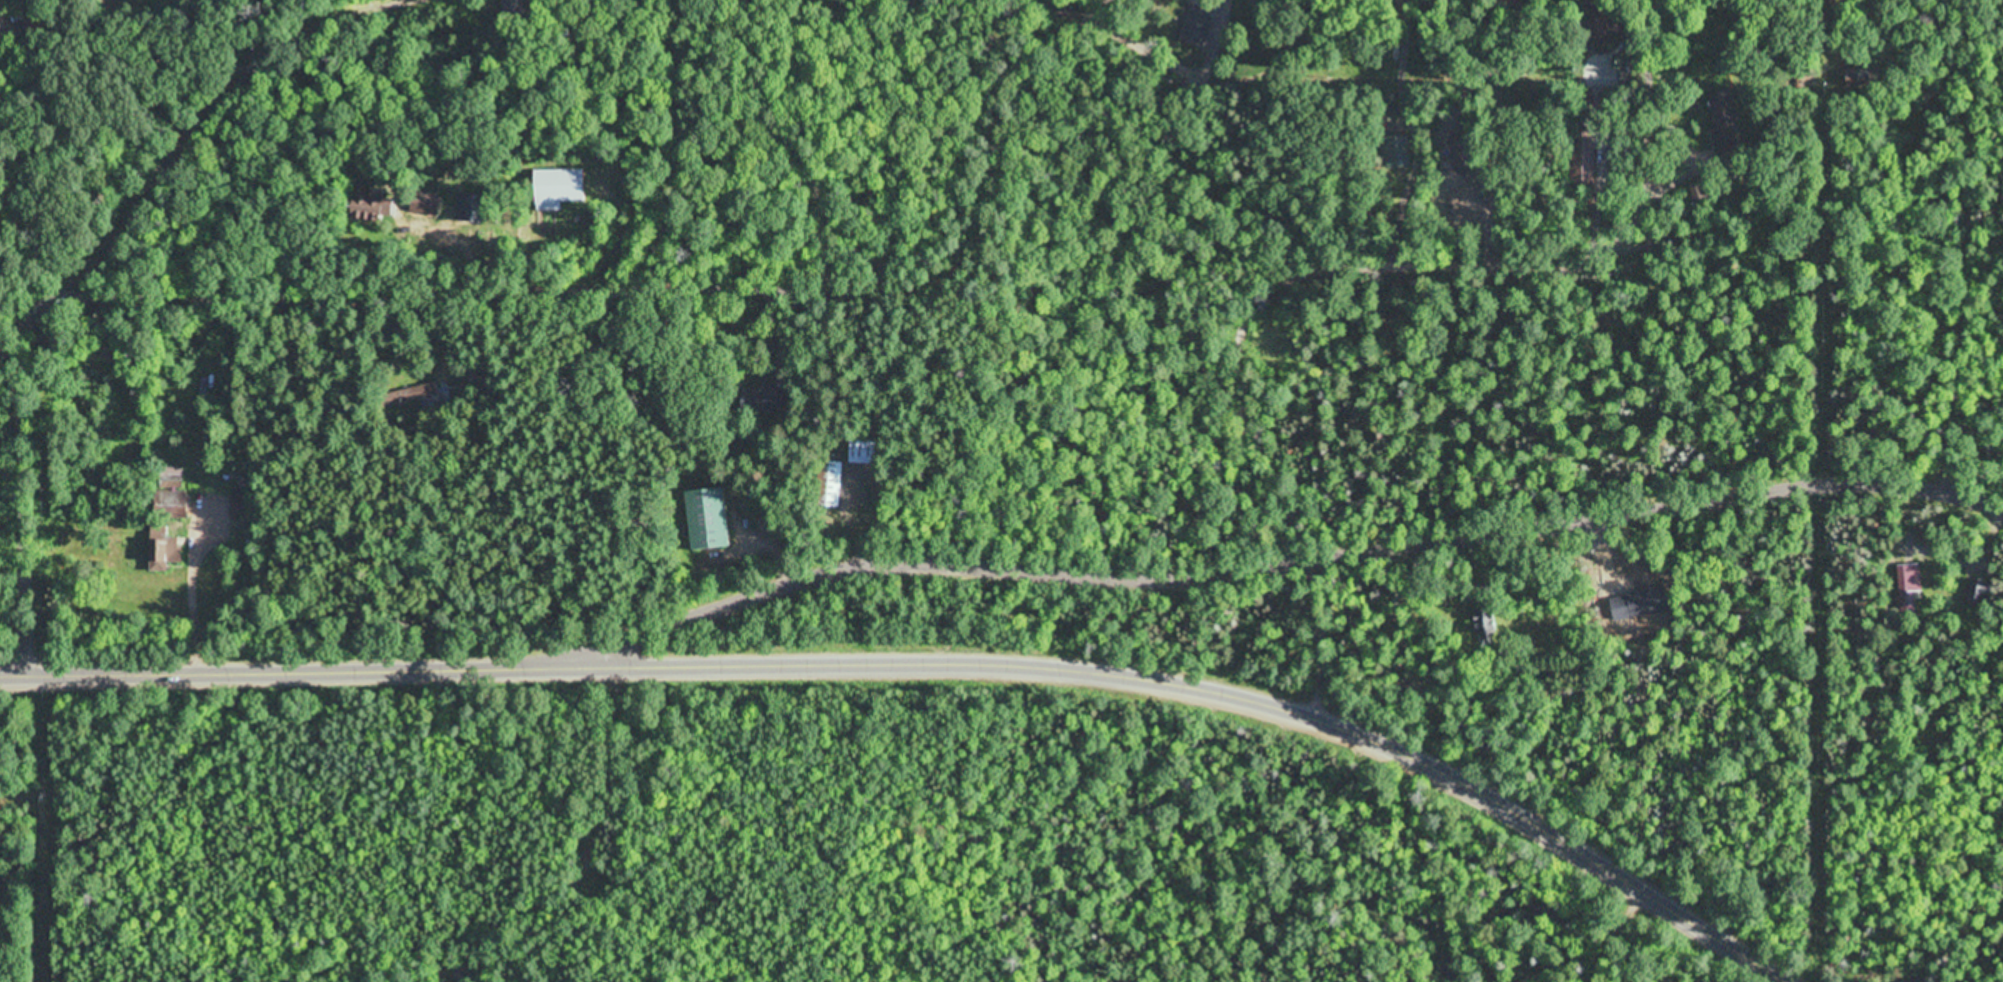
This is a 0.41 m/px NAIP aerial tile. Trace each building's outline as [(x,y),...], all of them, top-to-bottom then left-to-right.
[(590,168),(541,168),(541,208),(563,208),(563,200),(590,200),(590,168)] [(443,214),(443,192),(415,192),(415,214),(443,214)] [(356,211),(383,227),(398,203),(384,194),(379,200),(367,193),(356,211)] [(852,463),(876,463),(876,441),(852,441),(852,463)] [(844,495),(844,460),(822,460),(822,495),(844,495)] [(187,495),(187,467),(162,467),(162,495),(187,495)] [(736,544),(728,488),(711,490),(719,547),(736,544)] [(183,563),(183,527),(155,527),(154,570),(173,571),(173,563),(183,563)] [(1894,563),(1894,598),(1916,598),(1916,563),(1894,563)]
